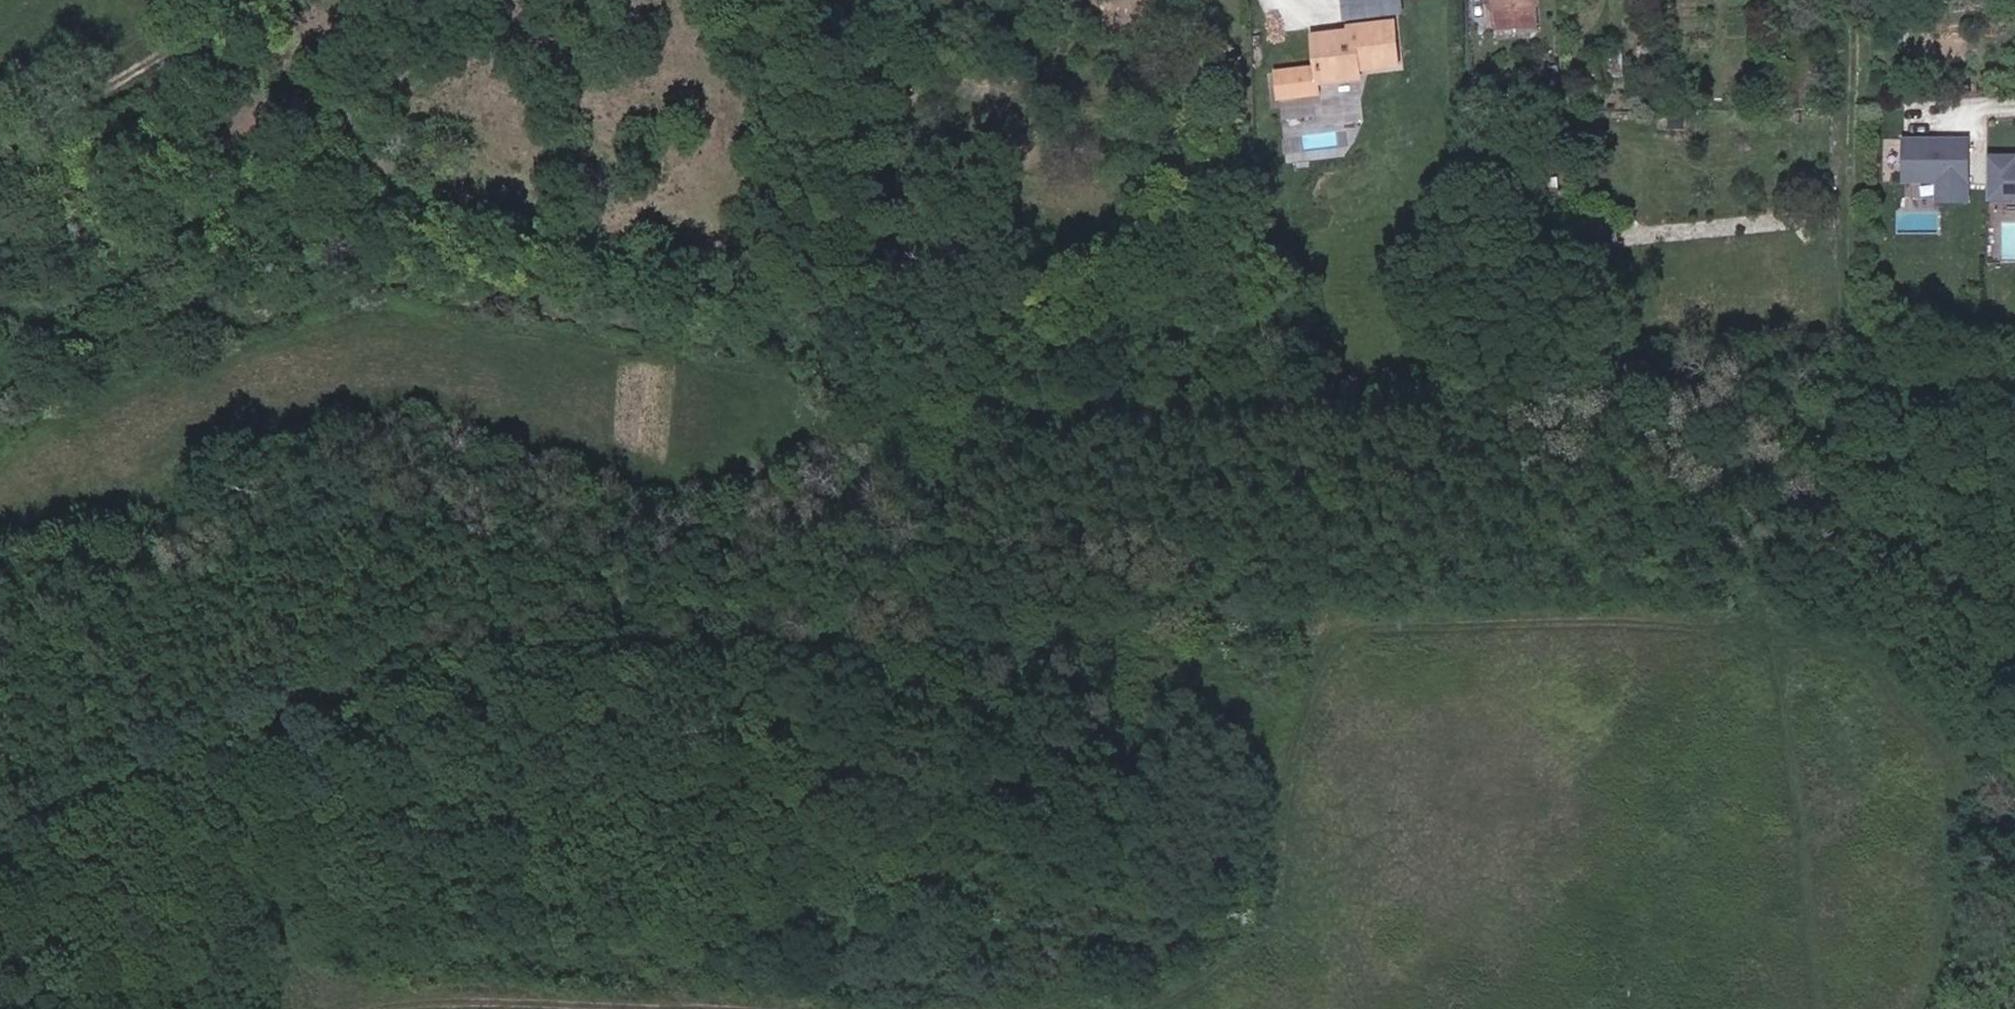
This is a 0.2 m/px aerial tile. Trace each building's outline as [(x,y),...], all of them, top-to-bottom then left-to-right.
[(1409,12),(1407,0),(1344,0),(1347,21),(1409,12)] [(1526,0),(1497,0),(1500,33),(1529,31),(1526,0)] [(1538,0),(1526,0),(1529,31),(1540,30),(1538,0)] [(1397,68),(1407,67),(1404,19),(1392,20),(1397,68)] [(1397,68),(1392,20),(1358,23),(1360,40),(1347,42),(1346,36),(1325,38),(1326,67),(1285,70),(1285,99),(1328,96),(1327,81),(1371,78),(1370,69),(1397,68)] [(1972,134),(1902,133),(1901,182),(1936,182),(1936,201),(1971,201),(1972,134)] [(1988,154),(1988,205),(2014,205),(2014,154),(1988,154)]
